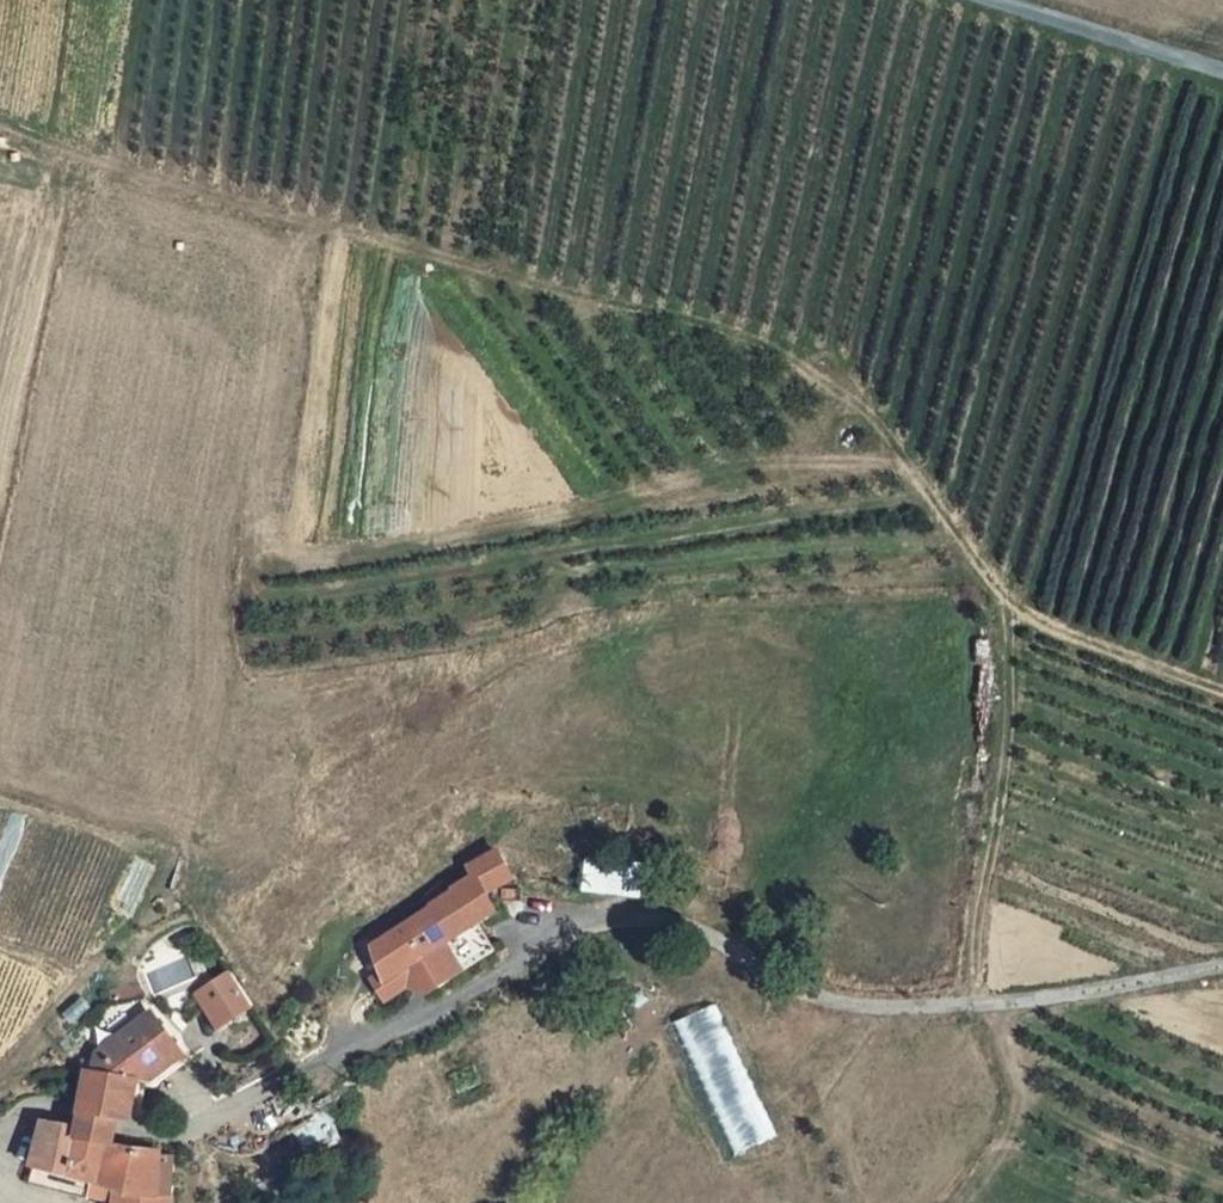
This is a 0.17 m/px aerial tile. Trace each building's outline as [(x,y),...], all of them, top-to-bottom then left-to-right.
[(493,889),(516,875),(507,855),(500,845),(473,862),(477,871),(407,918),(387,933),(375,941),(386,966),(391,976),(400,970),(484,920),(503,908),(493,889)] [(660,893),(665,859),(595,851),(593,884),(660,893)] [(500,947),(484,920),(400,970),(409,984),(433,987),(500,947)] [(391,976),(386,966),(377,973),(389,995),(409,984),(400,970),(391,976)] [(230,970),(196,991),(217,1025),(251,1004),(230,970)] [(720,1002),(678,1017),(730,1154),(772,1138),(720,1002)] [(86,1066),(85,1074),(133,1076),(176,1045),(149,1008),(95,1048),(92,1067),(86,1066)] [(76,1133),(110,1139),(115,1114),(129,1116),(133,1076),(85,1074),(78,1123),(76,1133)] [(34,1124),(35,1136),(28,1136),(25,1144),(23,1162),(28,1162),(25,1180),(85,1190),(86,1185),(102,1188),(104,1175),(115,1179),(114,1202),(158,1202),(159,1156),(160,1147),(110,1139),(76,1133),(78,1123),(37,1123),(34,1124)] [(175,1157),(159,1156),(158,1202),(171,1202),(175,1157)]
